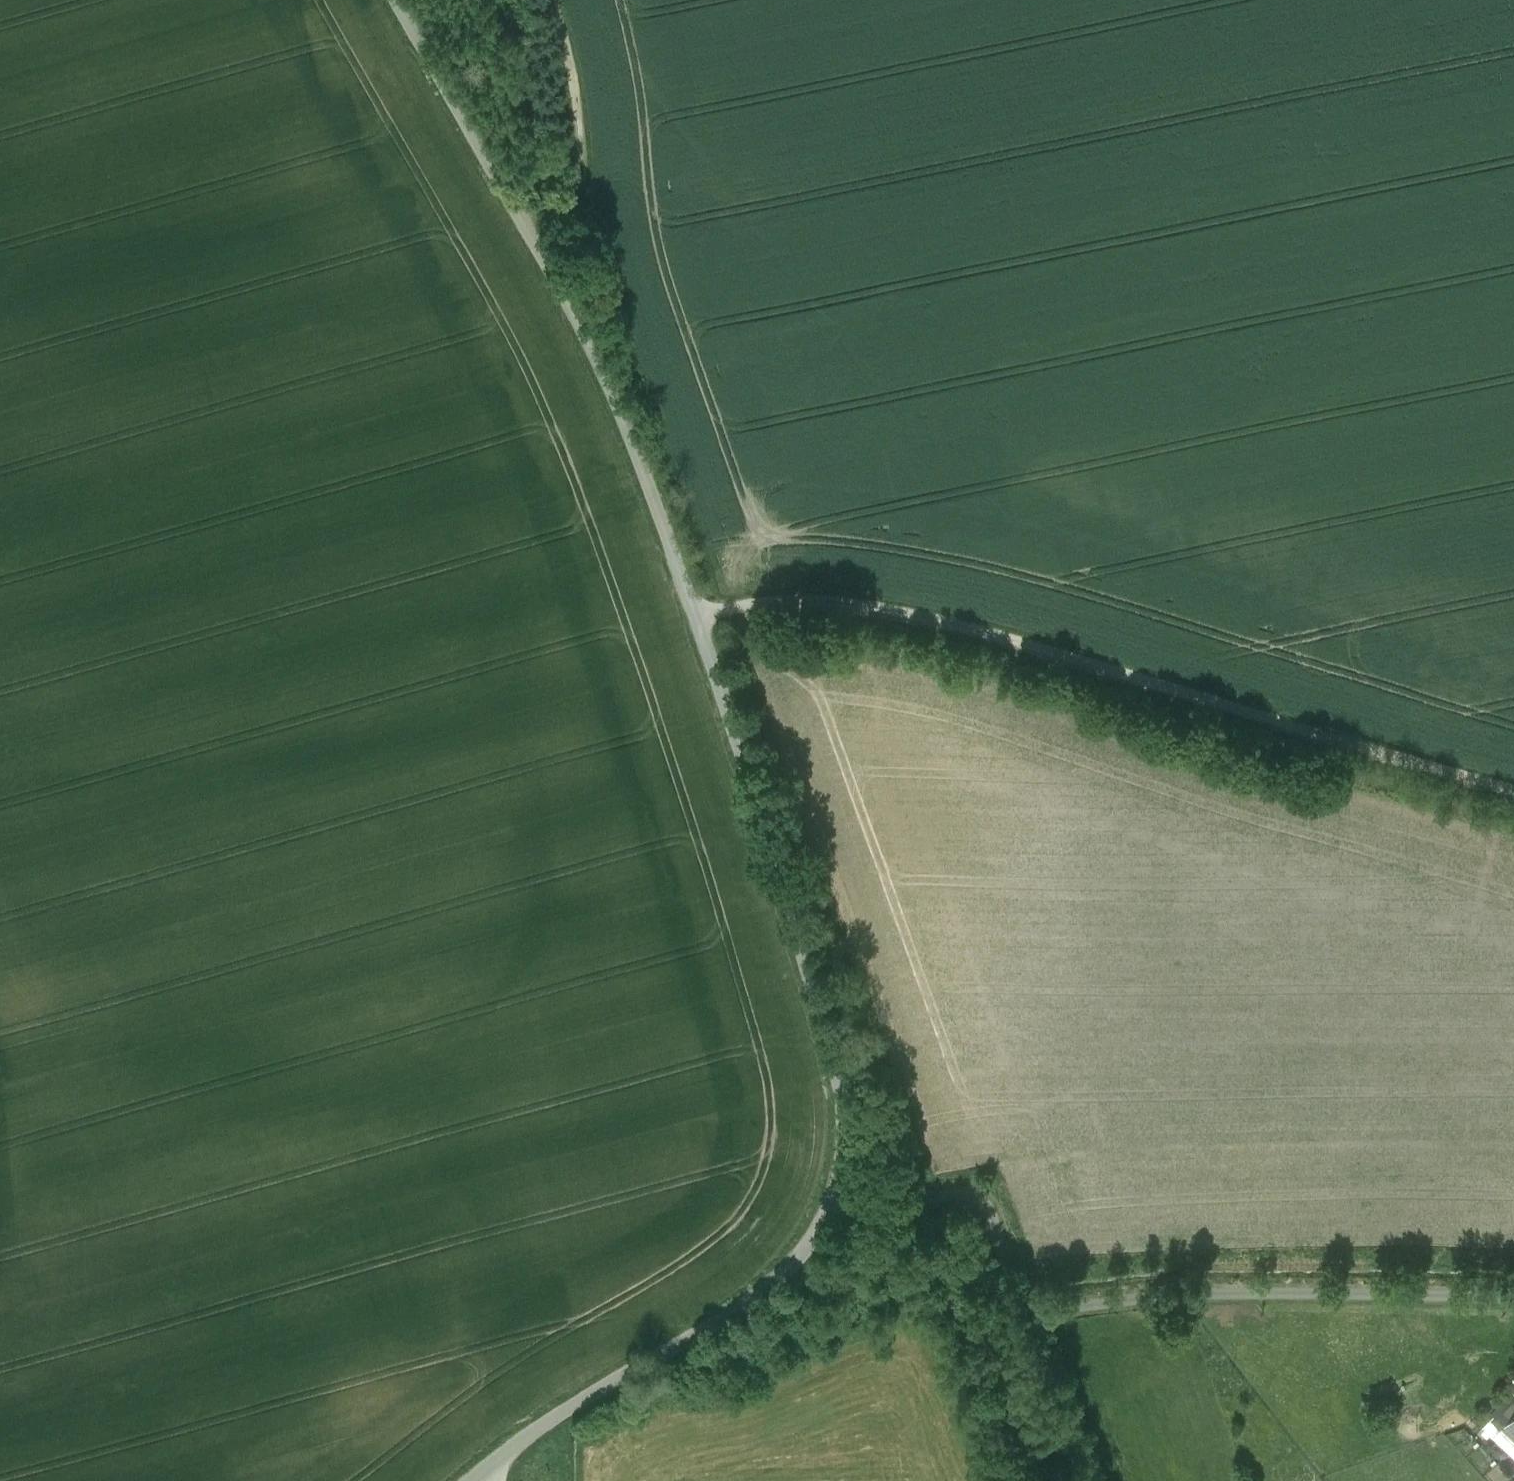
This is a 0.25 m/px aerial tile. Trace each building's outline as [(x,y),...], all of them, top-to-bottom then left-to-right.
[(1491,1438),(1513,1460),(1513,1415),(1491,1438)]
